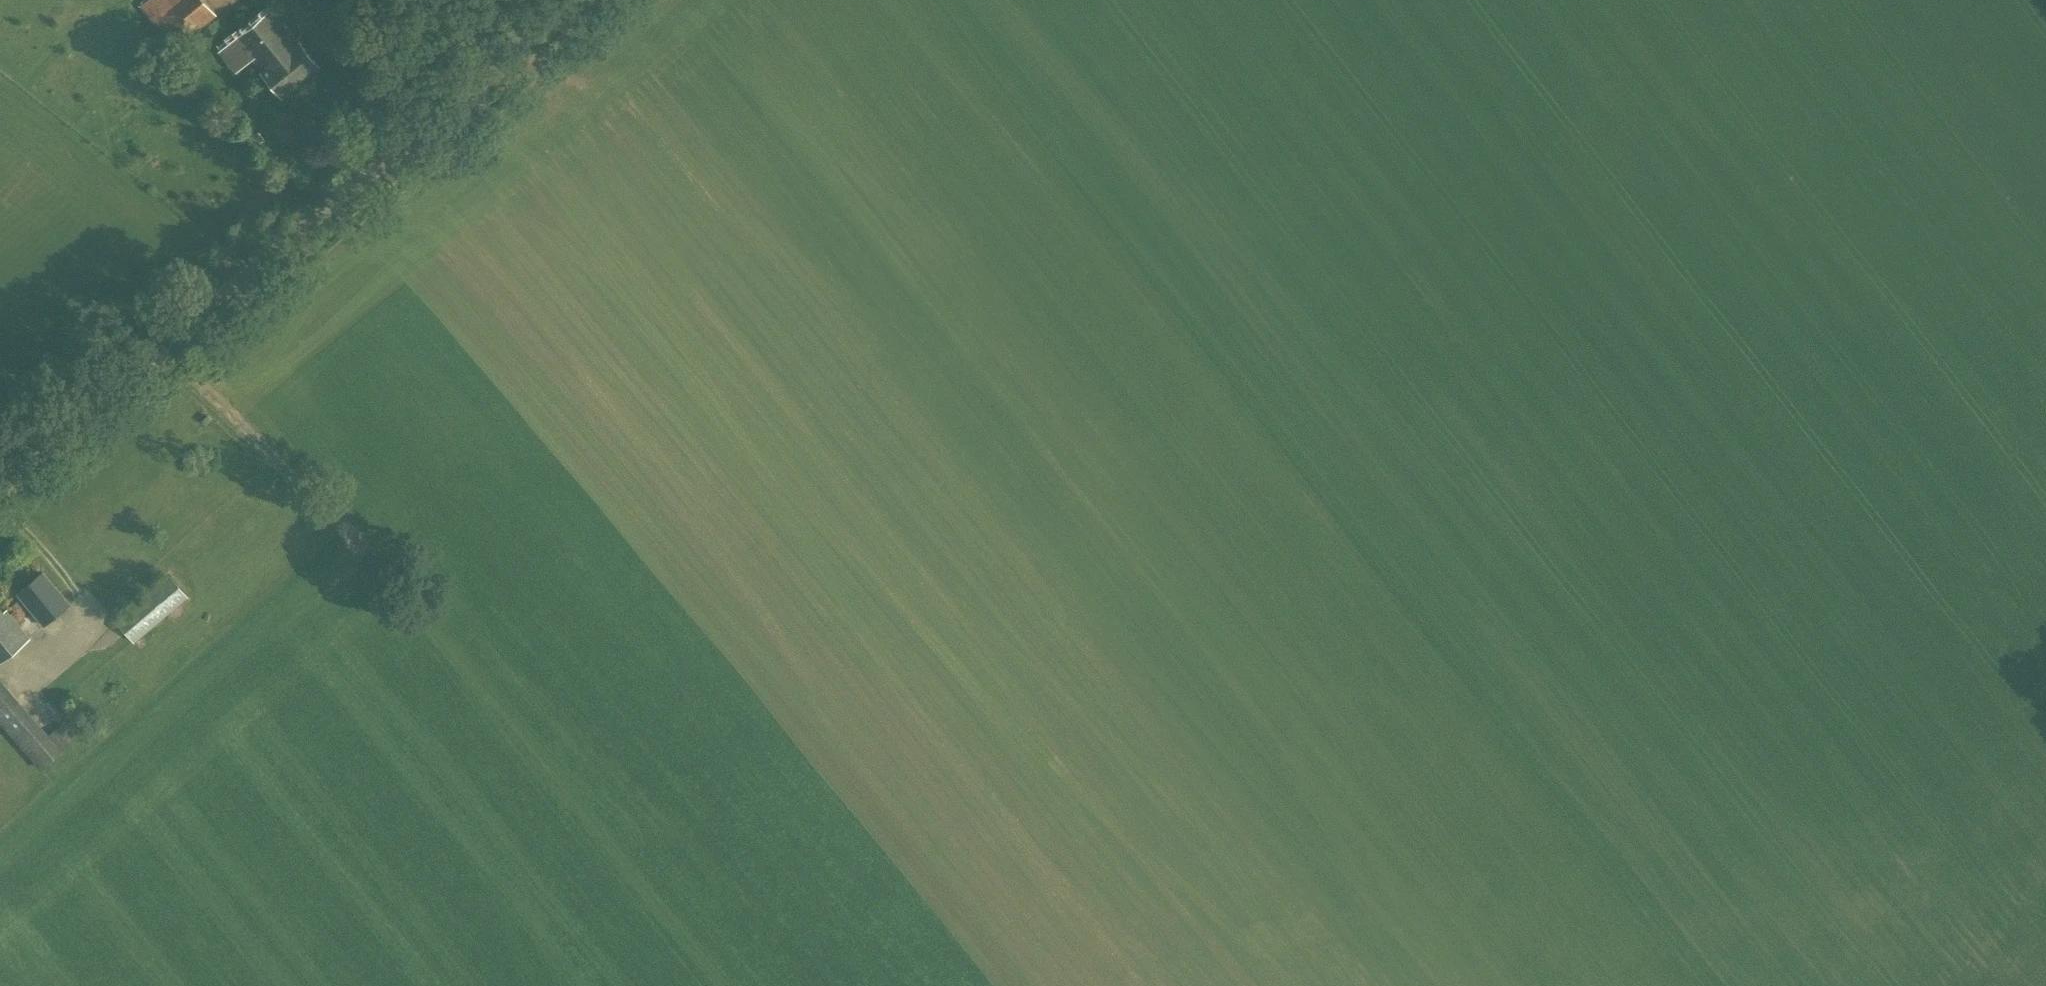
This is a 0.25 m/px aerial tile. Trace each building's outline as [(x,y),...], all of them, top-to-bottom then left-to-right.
[(174,49),(216,15),(204,0),(150,0),(141,7),(174,49)] [(236,73),(252,59),(282,95),(318,65),(271,9),(235,39),(219,53),(236,73)] [(207,413),(201,419),(206,423),(211,417),(207,413)] [(16,592),(43,625),(70,604),(43,571),(16,592)] [(169,574),(115,619),(135,642),(188,597),(169,574)] [(29,638),(7,610),(4,613),(0,607),(0,662),(29,638)] [(0,679),(0,723),(40,770),(77,738),(63,721),(48,734),(1,679),(0,679)]
